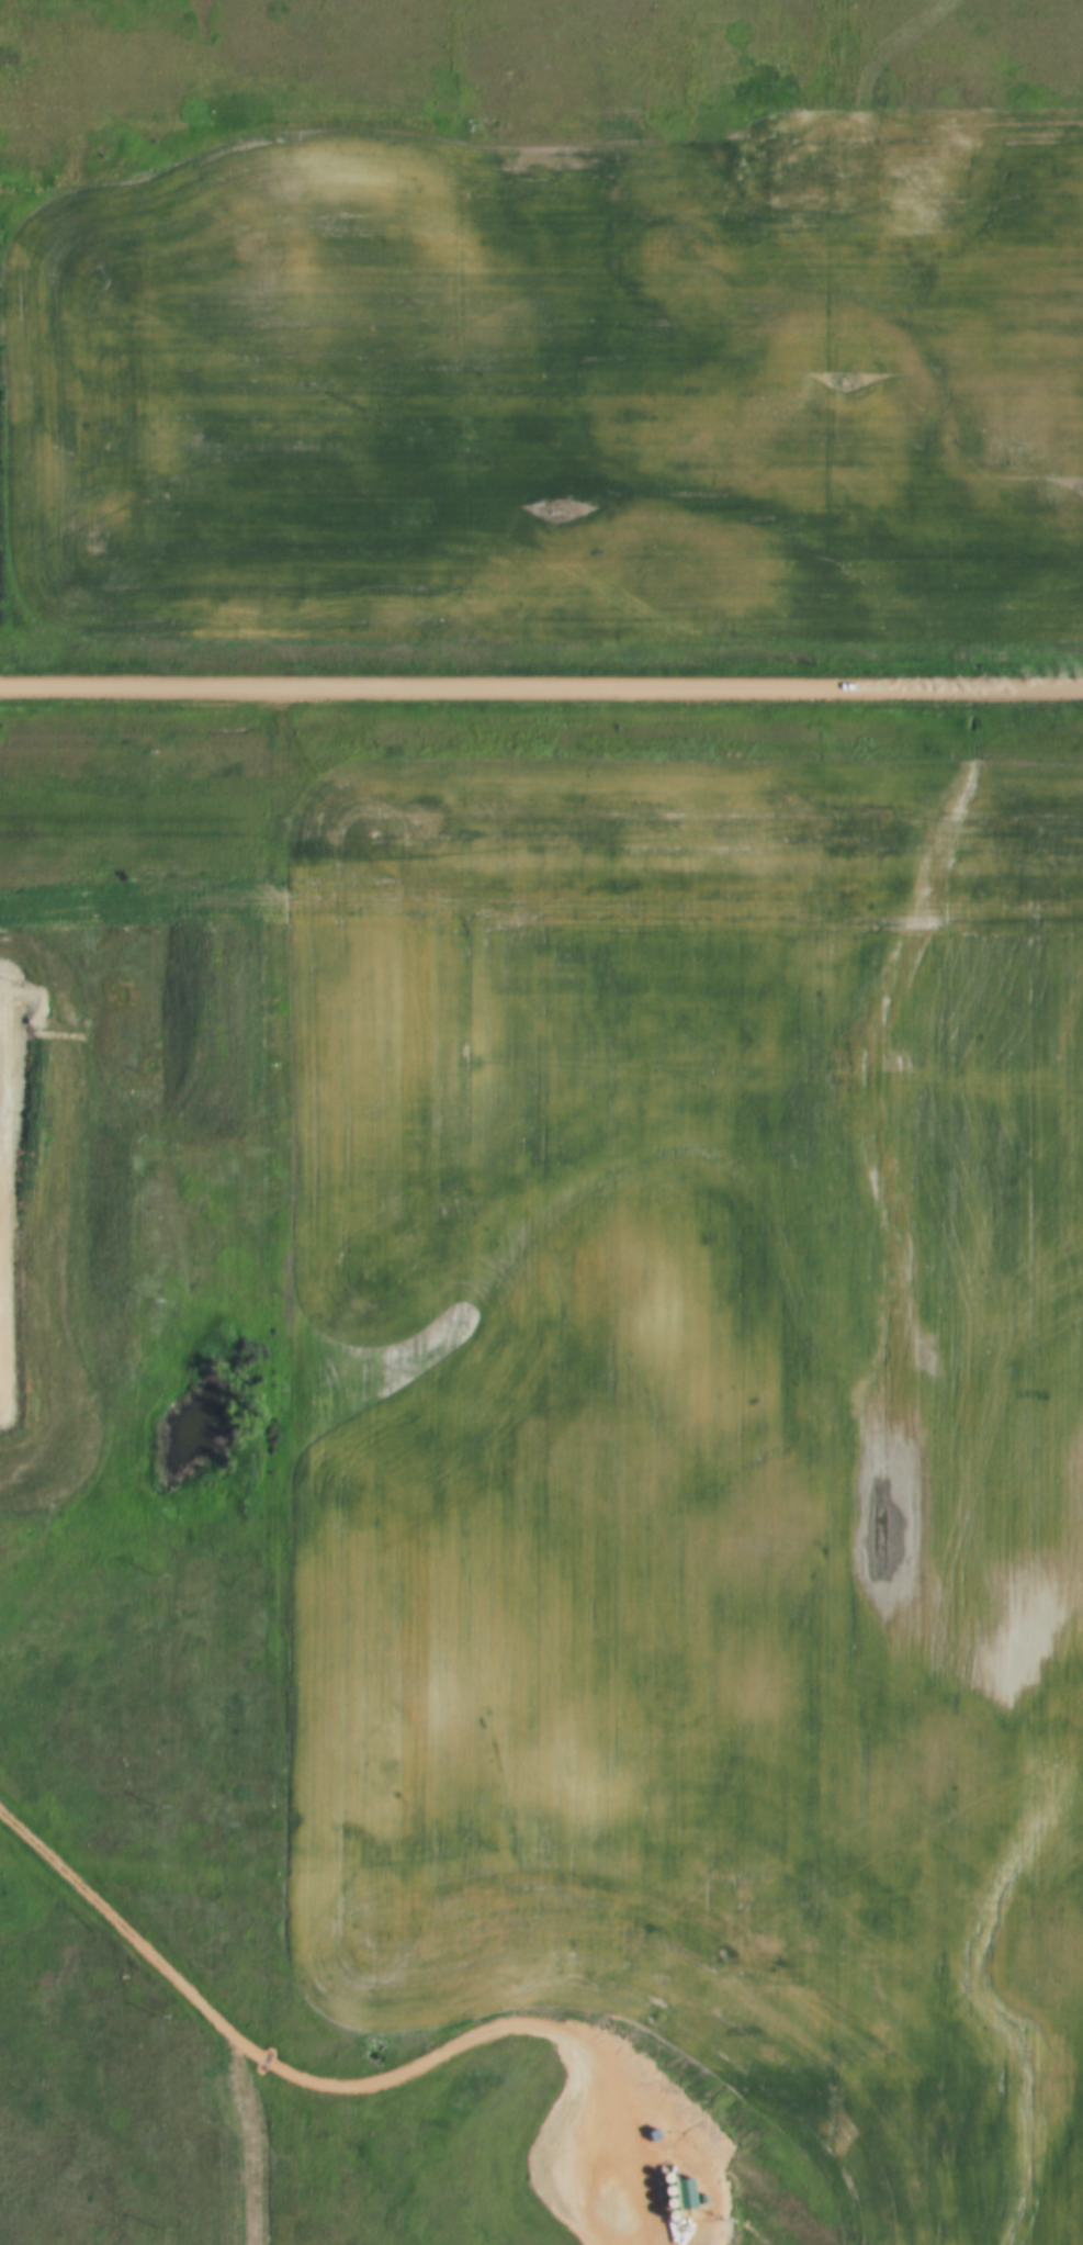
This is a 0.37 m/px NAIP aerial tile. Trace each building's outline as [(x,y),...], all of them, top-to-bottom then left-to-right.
[(653,2125),(656,2135),(646,2140),(642,2129),(653,2125)] [(665,2178),(669,2209),(690,2207),(686,2175),(665,2178)]
